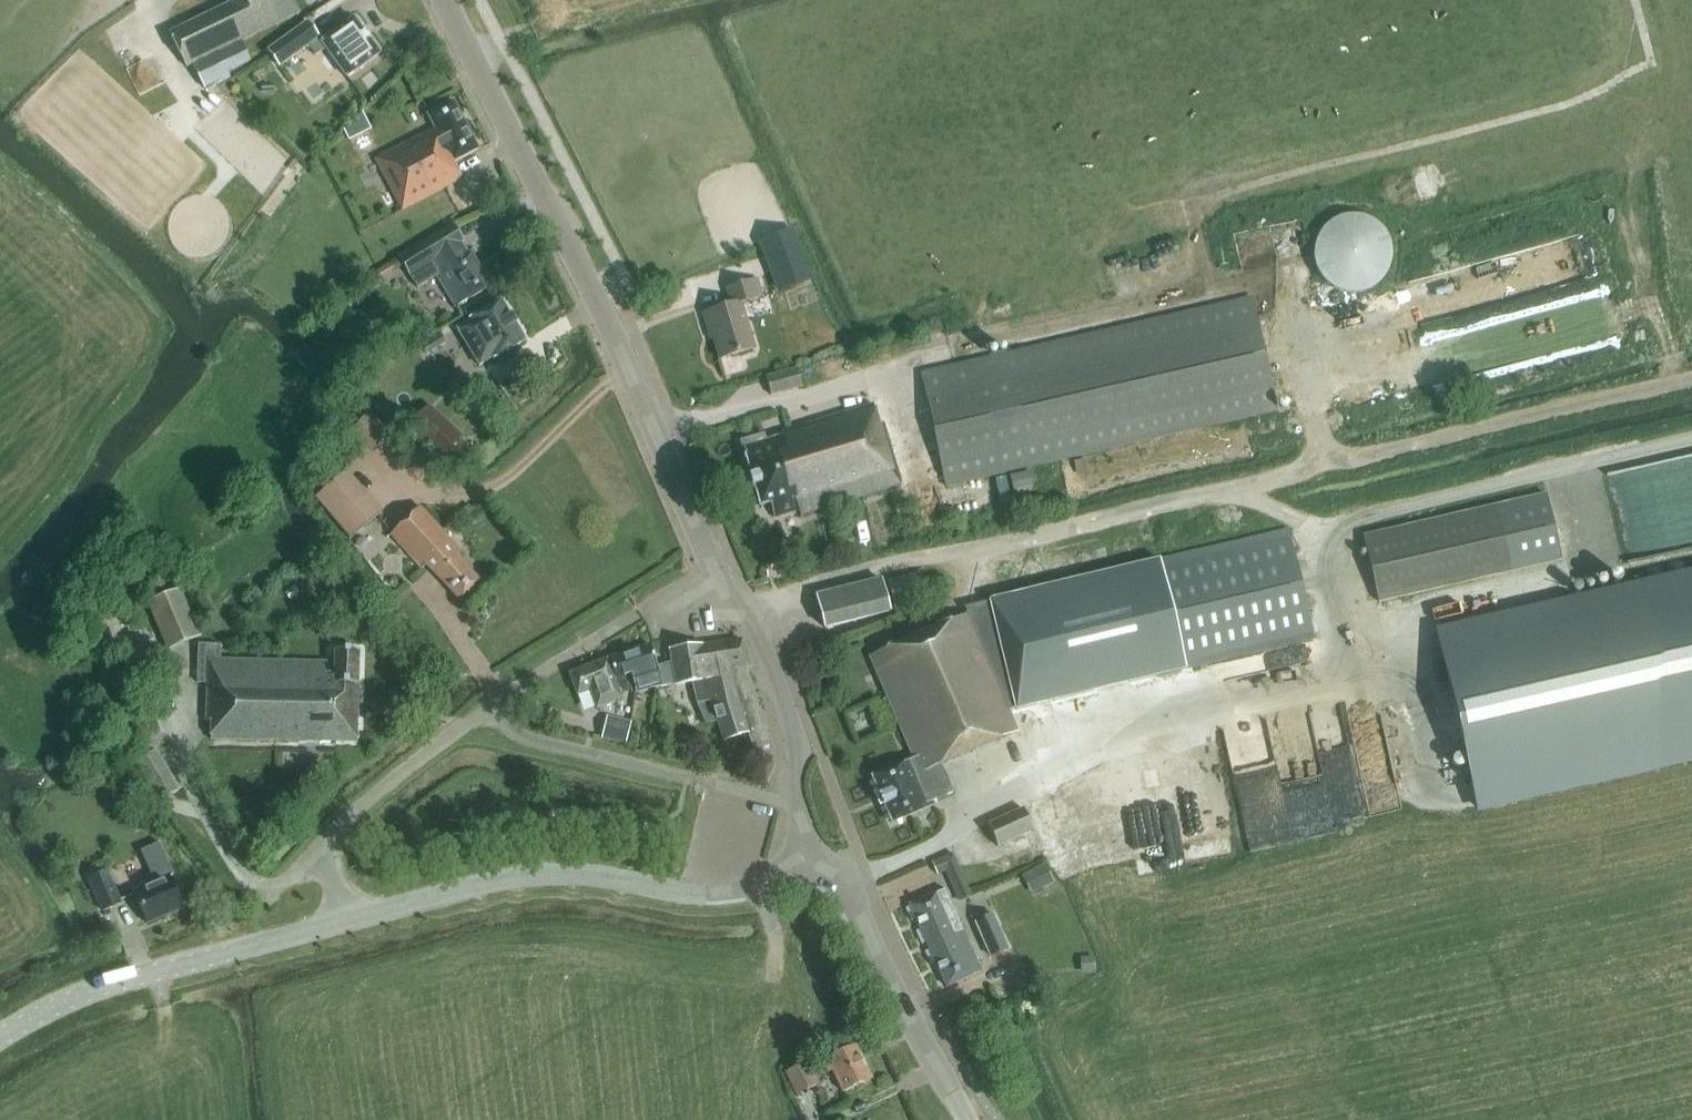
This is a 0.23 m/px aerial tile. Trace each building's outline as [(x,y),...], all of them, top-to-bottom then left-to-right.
[(169,34),(186,68),(192,65),(240,42),(299,13),(293,0),(227,0),(230,5),(169,34)] [(281,67),(290,59),(308,46),(315,56),(325,49),(346,78),(379,55),(362,31),(363,27),(359,21),(354,21),(353,19),(321,42),(307,22),(279,43),(268,50),(281,67)] [(240,42),(192,65),(204,89),(229,76),(228,73),(250,62),(240,42)] [(428,115),(435,129),(375,160),(402,211),(461,179),(452,162),(478,149),(453,102),(428,115)] [(371,129),(362,113),(343,131),(348,141),(371,129)] [(1323,282),(1331,288),(1334,290),(1340,293),(1348,294),(1357,294),(1364,293),(1371,290),(1377,286),(1382,280),(1386,275),(1389,268),(1392,259),(1392,252),(1390,244),(1388,238),(1385,232),(1380,227),(1375,222),(1369,219),(1361,216),(1354,215),(1347,216),(1340,217),(1333,220),(1327,224),(1322,230),(1318,236),(1315,242),(1313,251),(1313,260),(1315,267),(1318,274),(1323,282)] [(470,254),(467,255),(461,244),(463,243),(452,225),(399,258),(417,288),(436,276),(455,308),(491,286),(470,254)] [(780,292),(810,281),(791,230),(762,241),(780,292)] [(740,304),(761,297),(756,280),(726,289),(731,306),(703,314),(709,333),(711,332),(720,359),(753,349),(740,304)] [(349,304),(343,293),(332,299),(338,310),(349,304)] [(1251,298),(921,374),(947,487),(1277,411),(1251,298)] [(500,301),(468,320),(469,321),(456,329),(479,367),(492,359),(493,360),(524,341),(514,324),(515,324),(510,317),(509,317),(500,301)] [(770,396),(802,387),(797,369),(765,378),(770,396)] [(517,372),(502,383),(515,400),(530,389),(517,372)] [(800,516),(902,485),(883,424),(879,425),(873,405),(781,433),(782,436),(765,442),(763,436),(741,442),(745,457),(745,460),(746,460),(751,477),(749,477),(752,488),(754,487),(759,504),(759,507),(760,507),(769,504),(773,518),(798,511),(800,516)] [(370,454),(393,431),(371,409),(348,434),(370,454)] [(461,437),(434,412),(429,418),(423,413),(407,430),(440,460),(461,437)] [(1660,562),(1643,469),(1609,476),(1625,568),(1660,562)] [(381,514),(346,472),(315,499),(349,540),(381,514)] [(1013,491),(1033,487),(1030,473),(1010,477),(1013,491)] [(1363,535),(1378,600),(1560,558),(1545,492),(1363,535)] [(438,578),(460,602),(481,583),(458,559),(463,555),(419,507),(390,535),(421,570),(425,566),(438,578)] [(891,824),(891,823),(892,824),(933,808),(932,804),(954,795),(941,763),(1016,733),(1004,701),(1038,694),(1041,703),(1313,639),(1288,531),(1016,595),(1018,605),(968,617),(967,615),(869,657),(913,759),(872,777),(871,778),(872,780),(873,780),(879,795),(878,796),(882,806),(884,806),(891,821),(890,821),(891,824)] [(923,596),(917,573),(886,581),(892,604),(923,596)] [(1437,635),(1449,685),(1464,753),(1477,808),(1683,760),(1691,758),(1691,576),(1643,588),(1437,635)] [(824,628),(890,612),(881,580),(816,596),(824,628)] [(166,650),(199,636),(179,590),(146,603),(166,650)] [(697,705),(750,688),(744,668),(750,666),(741,640),(669,651),(671,663),(674,685),(692,683),(697,705)] [(356,742),(358,651),(334,651),(334,663),(219,660),(220,645),(198,645),(197,683),(206,683),(205,721),(211,722),(210,740),(356,742)] [(650,689),(674,685),(671,663),(657,668),(650,645),(609,659),(616,681),(631,677),(636,693),(650,689)] [(621,700),(606,660),(569,674),(577,695),(589,691),(596,709),(621,700)] [(770,748),(750,688),(697,705),(702,725),(717,721),(723,741),(747,733),(754,754),(770,748)] [(631,723),(605,717),(600,739),(626,745),(631,723)] [(1229,753),(1251,852),(1294,843),(1272,744),(1229,753)] [(160,802),(178,791),(155,750),(136,761),(160,802)] [(1040,843),(1058,835),(1042,798),(1024,806),(1040,843)] [(1042,852),(1032,831),(1023,809),(987,825),(997,847),(1003,844),(1014,864),(1042,852)] [(970,894),(952,854),(931,863),(937,875),(945,872),(958,902),(971,897),(970,894)] [(1044,866),(1036,870),(1045,888),(1053,883),(1044,866)] [(102,912),(121,904),(107,871),(88,879),(102,912)] [(182,909),(168,877),(134,892),(147,924),(182,909)] [(946,988),(981,972),(944,890),(909,905),(946,988)] [(1007,950),(991,915),(972,923),(988,958),(1007,950)] [(1093,974),(1093,958),(1079,958),(1079,975),(1093,974)] [(842,1093),(871,1079),(855,1045),(822,1061),(828,1073),(832,1071),(842,1093)] [(796,1095),(818,1084),(807,1062),(785,1073),(796,1095)]
